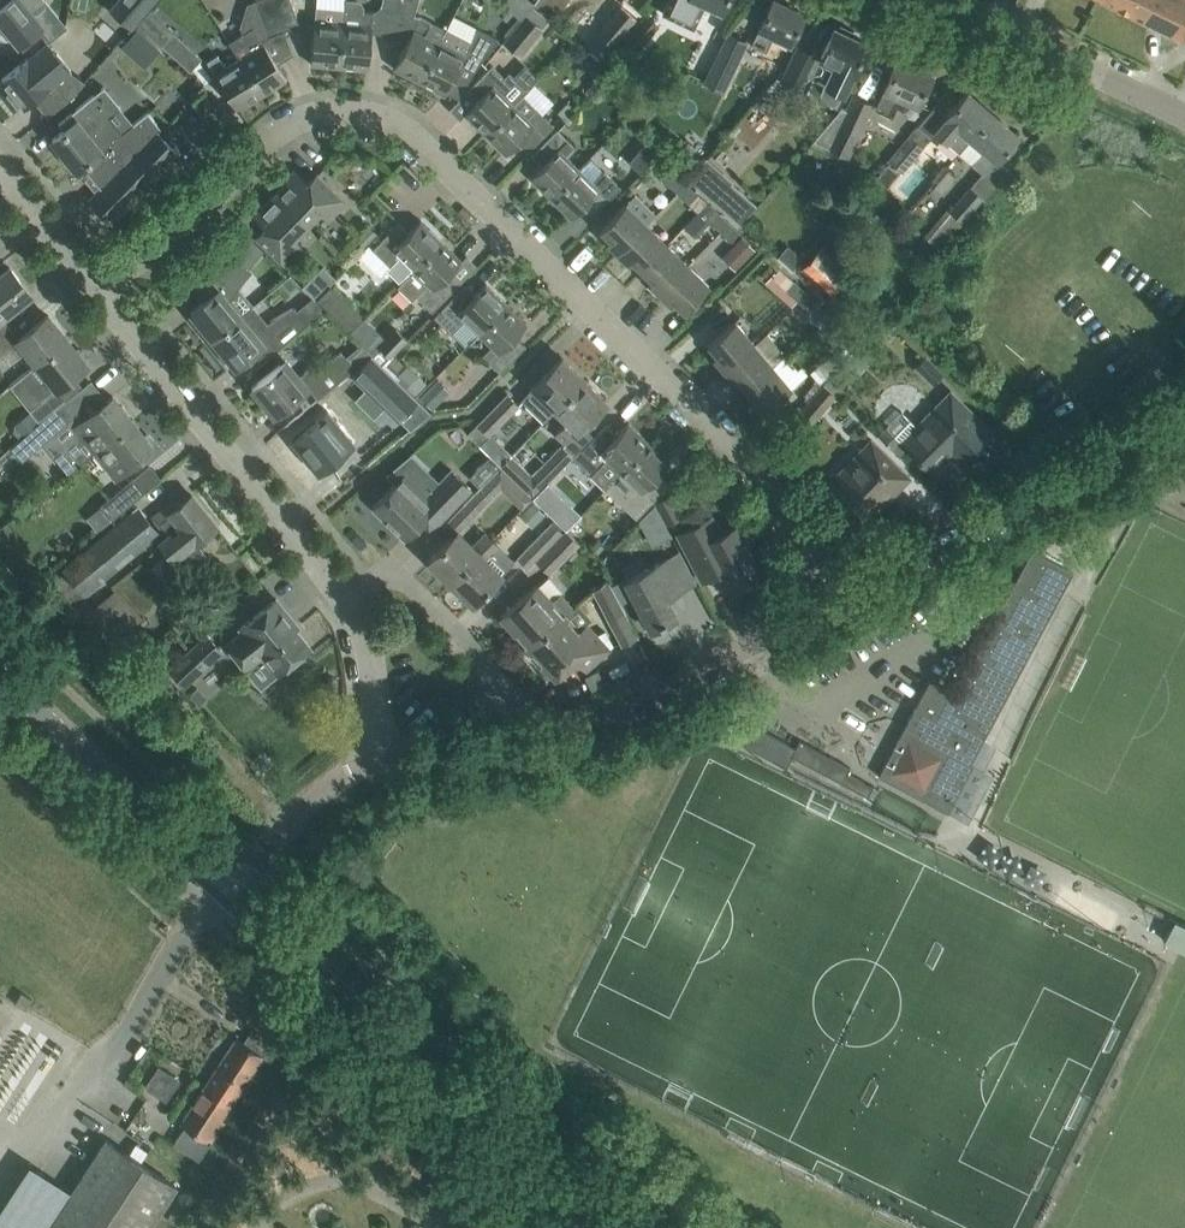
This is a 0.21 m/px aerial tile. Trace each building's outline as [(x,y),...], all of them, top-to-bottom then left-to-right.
[(0,9),(0,22),(28,57),(2,78),(11,89),(6,93),(17,107),(22,103),(25,106),(33,99),(51,84),(56,84),(57,84),(59,82),(72,71),(57,54),(55,56),(46,44),(52,40),(30,13),(45,0),(10,0),(0,9)] [(110,10),(129,26),(151,0),(119,0),(110,10)] [(267,35),(283,29),(272,0),(254,0),(267,35)] [(283,29),(299,23),(291,0),(272,0),(283,29)] [(361,10),(362,3),(358,0),(345,0),(344,8),(339,66),(368,68),(373,11),(361,10)] [(401,0),(383,0),(381,6),(398,10),(401,0)] [(418,0),(401,0),(398,10),(414,15),(418,0)] [(722,9),(726,0),(668,0),(662,12),(693,27),(705,1),(722,9)] [(804,13),(776,0),(772,0),(759,27),(760,27),(752,44),(767,51),(775,34),(791,41),(804,13)] [(1183,39),(1184,35),(1184,0),(1103,0),(1183,39)] [(344,8),(329,7),(316,6),(311,63),(339,66),(344,8)] [(190,71),(202,58),(150,9),(137,23),(190,71)] [(502,39),(520,54),(543,27),(524,12),(502,39)] [(659,26),(646,14),(623,39),(638,51),(659,26)] [(416,79),(438,41),(425,35),(432,22),(420,16),(394,67),(416,79)] [(821,57),(799,47),(783,80),(801,88),(807,74),(826,83),(819,97),(837,105),(852,73),(853,73),(867,43),(851,36),(853,31),(840,25),(838,30),(834,28),(821,57)] [(287,79),(256,30),(253,26),(229,41),(263,94),(287,79)] [(478,28),(472,40),(446,27),(439,42),(438,41),(416,79),(445,94),(461,62),(475,70),(499,39),(478,28)] [(159,48),(137,28),(122,45),(133,55),(140,46),(151,56),(159,48)] [(728,31),(703,82),(724,91),(748,41),(728,31)] [(238,110),(263,94),(229,41),(228,42),(239,58),(225,66),(218,54),(207,61),(238,110)] [(899,59),(885,88),(886,88),(877,107),(892,114),(901,95),(917,103),(931,74),(899,59)] [(513,76),(509,81),(492,64),(466,91),(476,101),(464,113),(485,133),(527,89),(513,76)] [(64,129),(52,139),(77,170),(83,165),(86,169),(100,186),(102,188),(101,188),(101,189),(91,200),(104,213),(112,220),(132,199),(177,152),(157,132),(156,131),(155,132),(151,127),(157,122),(148,111),(134,123),(122,132),(109,116),(120,106),(104,86),(58,123),(64,129)] [(554,125),(523,95),(528,90),(527,89),(485,133),(506,153),(518,141),(528,151),(554,125)] [(968,91),(947,116),(934,131),(934,132),(945,141),(958,152),(992,112),(968,91)] [(875,104),(853,93),(845,109),(842,107),(813,140),(849,158),(875,104)] [(903,172),(924,147),(923,146),(931,137),(930,136),(934,132),(934,131),(947,116),(935,105),(918,125),(917,125),(908,136),(889,159),(903,172)] [(997,159),(1018,134),(992,112),(958,152),(959,153),(971,139),(983,149),(971,163),(982,172),(971,186),(970,185),(949,209),(947,207),(923,235),(940,250),(984,198),(1006,173),(1009,169),(997,159)] [(550,196),(579,167),(566,155),(575,145),(556,127),(531,155),(541,164),(530,177),(550,196)] [(648,142),(628,163),(640,174),(659,154),(648,142)] [(603,170),(602,171),(588,157),(579,167),(550,196),(571,217),(583,205),(593,215),(621,187),(603,170)] [(689,177),(711,195),(710,196),(741,223),(757,205),(705,159),(689,177)] [(677,192),(687,182),(670,167),(661,177),(677,192)] [(274,194),(307,225),(320,210),(329,218),(346,201),(316,172),(307,181),(294,169),(285,178),(287,180),(274,194)] [(699,211),(708,201),(687,182),(677,192),(699,211)] [(828,184),(814,198),(826,209),(840,195),(828,184)] [(618,252),(646,224),(657,213),(635,192),(600,229),(610,239),(607,242),(618,252)] [(294,238),(307,225),(274,194),(262,206),(260,204),(251,213),(264,225),(255,235),(285,264),(302,246),(294,238)] [(708,201),(699,211),(685,226),(692,233),(706,217),(720,230),(729,221),(708,201)] [(399,281),(440,238),(420,219),(409,231),(398,221),(373,248),(390,265),(387,269),(399,281)] [(720,230),(732,241),(741,231),(729,221),(720,230)] [(642,270),(667,244),(646,224),(618,252),(629,263),(632,260),(642,270)] [(365,248),(378,234),(369,226),(356,239),(365,248)] [(741,236),(730,248),(744,262),(756,249),(751,245),(744,238),(741,236)] [(450,272),(462,260),(440,238),(399,281),(400,282),(397,285),(408,295),(412,299),(416,295),(432,311),(460,282),(450,272)] [(660,293),(688,264),(667,244),(642,270),(652,279),(649,282),(660,293)] [(791,269),(801,257),(787,245),(777,257),(791,269)] [(193,314),(200,322),(196,326),(208,340),(243,312),(232,298),(240,288),(239,287),(252,270),(227,248),(209,268),(193,288),(203,300),(190,311),(193,314)] [(674,300),(684,310),(708,285),(688,264),(660,293),(671,304),(674,300)] [(3,334),(11,328),(2,316),(31,293),(10,267),(0,274),(0,336),(3,334)] [(797,300),(805,290),(781,268),(776,273),(774,272),(765,282),(791,306),(797,300)] [(320,294),(307,281),(302,286),(312,297),(314,299),(320,294)] [(320,294),(314,299),(326,309),(346,332),(362,315),(330,283),(320,294)] [(464,285),(434,316),(452,333),(465,319),(478,332),(506,302),(486,283),(474,295),(464,285)] [(817,301),(805,290),(797,300),(808,310),(817,301)] [(38,294),(21,305),(30,320),(48,309),(38,294)] [(500,372),(526,346),(515,336),(527,324),(506,302),(478,332),(492,345),(482,355),(500,372)] [(278,350),(307,325),(295,311),(291,307),(266,322),(253,304),(243,312),(208,340),(222,357),(226,354),(236,366),(268,339),(278,350)] [(851,352),(858,344),(865,335),(837,309),(835,311),(832,315),(823,322),(824,323),(822,325),(851,352)] [(66,337),(47,314),(11,344),(3,334),(0,336),(0,352),(1,352),(10,363),(25,350),(35,362),(66,337)] [(723,369),(754,343),(735,320),(707,343),(717,354),(713,357),(723,369)] [(396,328),(379,346),(389,356),(392,353),(406,337),(396,328)] [(14,424),(13,434),(18,440),(23,435),(61,404),(51,391),(87,363),(66,337),(35,362),(46,376),(31,388),(39,398),(27,408),(30,412),(14,424)] [(308,387),(312,384),(321,395),(357,365),(372,353),(363,346),(361,343),(345,356),(339,351),(315,371),(310,366),(298,375),(285,359),(281,363),(252,386),(275,414),(308,387)] [(745,388),(772,365),(754,343),(723,369),(733,380),(736,378),(745,388)] [(399,360),(392,353),(389,356),(383,362),(396,375),(406,366),(399,360)] [(372,354),(353,373),(400,419),(418,399),(382,363),(372,354)] [(750,401),(761,413),(791,388),(808,373),(802,366),(799,369),(786,354),(772,365),(745,388),(754,398),(750,401)] [(914,365),(932,383),(943,371),(926,354),(914,365)] [(544,420),(584,379),(562,357),(521,398),(544,420)] [(810,400),(816,392),(823,385),(833,373),(823,361),(809,373),(817,380),(804,395),(810,400)] [(408,363),(406,366),(396,375),(415,394),(427,382),(408,363)] [(450,391),(437,378),(419,396),(432,409),(450,391)] [(584,379),(552,412),(564,423),(556,432),(566,442),(607,401),(584,379)] [(808,430),(836,397),(823,385),(816,392),(794,418),(808,430)] [(959,460),(964,456),(990,429),(952,391),(917,425),(902,410),(878,434),(899,454),(908,446),(934,472),(953,454),(959,460)] [(479,445),(489,435),(519,404),(507,393),(467,434),(479,445)] [(79,413),(43,442),(68,473),(95,452),(94,451),(132,420),(112,395),(88,415),(84,419),(79,413)] [(18,440),(11,446),(23,460),(43,442),(79,413),(78,411),(67,399),(61,404),(23,435),(18,440)] [(333,471),(348,459),(326,432),(340,420),(330,407),(293,438),(318,468),(326,462),(333,471)] [(128,467),(154,447),(132,420),(94,451),(95,452),(114,476),(127,466),(128,467)] [(605,489),(621,472),(649,442),(629,422),(617,434),(607,424),(581,450),(580,448),(573,455),(591,473),(590,474),(605,489)] [(910,476),(904,470),(871,438),(829,481),(865,516),(880,501),(881,499),(885,503),(910,476)] [(612,481),(606,488),(617,500),(636,518),(669,485),(658,474),(670,462),(649,442),(621,472),(612,481)] [(532,496),(541,487),(571,454),(561,444),(533,475),(511,454),(500,465),(512,476),(532,496)] [(409,454),(386,474),(394,483),(401,477),(402,476),(424,497),(438,483),(409,454)] [(479,486),(500,465),(489,455),(469,476),(479,486)] [(150,464),(100,505),(111,520),(161,478),(150,464)] [(507,480),(512,476),(500,465),(479,486),(463,504),(474,515),(507,480)] [(394,483),(373,506),(404,536),(418,522),(437,502),(447,513),(471,488),(451,469),(438,483),(424,497),(402,476),(401,477),(394,483)] [(541,487),(532,496),(533,497),(547,510),(555,501),(541,487)] [(683,516),(671,493),(654,502),(667,525),(683,516)] [(176,497),(152,517),(167,534),(159,540),(174,559),(182,553),(191,564),(205,553),(196,542),(217,525),(191,494),(180,502),(176,497)] [(531,504),(520,516),(532,527),(544,515),(531,504)] [(84,593),(92,587),(159,533),(137,507),(63,567),(84,593)] [(677,535),(702,582),(719,573),(728,589),(761,571),(737,525),(722,532),(714,516),(677,535)] [(536,560),(562,533),(550,521),(517,555),(529,567),(536,560)] [(549,573),(579,542),(566,529),(562,533),(536,560),(549,573)] [(450,581),(491,538),(484,532),(472,545),(457,530),(428,559),(450,581)] [(450,581),(473,603),(502,573),(486,558),(499,546),(491,538),(450,581)] [(905,727),(879,775),(948,812),(968,823),(993,775),(973,764),(974,763),(971,762),(984,738),(1045,624),(1072,573),(1073,571),(1032,549),(1004,602),(955,694),(951,691),(946,689),(945,688),(930,680),(905,727)] [(676,616),(668,600),(685,590),(697,584),(680,551),(625,580),(651,630),(676,616)] [(19,597),(29,586),(0,559),(0,579),(19,597)] [(607,577),(592,589),(621,645),(638,636),(607,577)] [(528,646),(565,615),(573,609),(558,593),(552,599),(537,583),(501,615),(528,646)] [(262,655),(277,673),(310,646),(287,618),(290,615),(276,598),(240,627),(242,631),(226,644),(246,668),(262,655)] [(565,615),(528,646),(556,676),(576,658),(586,669),(608,649),(586,624),(578,630),(565,615)] [(167,667),(185,686),(224,650),(207,631),(167,667)] [(597,669),(584,675),(593,692),(606,686),(597,669)] [(795,747),(752,723),(748,730),(741,743),(786,767),(792,755),(868,796),(873,786),(847,772),(850,767),(799,740),(795,747)] [(1174,920),(1164,943),(1184,952),(1184,925),(1174,920)] [(21,992),(14,1003),(26,1010),(32,998),(21,992)] [(209,1079),(235,1097),(262,1055),(267,1058),(276,1044),(252,1028),(243,1041),(236,1037),(209,1079)] [(165,1097),(179,1079),(160,1064),(146,1083),(165,1097)] [(220,1118),(235,1097),(209,1079),(181,1122),(185,1125),(174,1143),(199,1159),(224,1121),(220,1118)] [(176,1186),(106,1139),(47,1227),(148,1227),(176,1186)] [(171,1205),(168,1217),(176,1223),(183,1213),(184,1215),(197,1196),(190,1191),(180,1193),(171,1205)]
